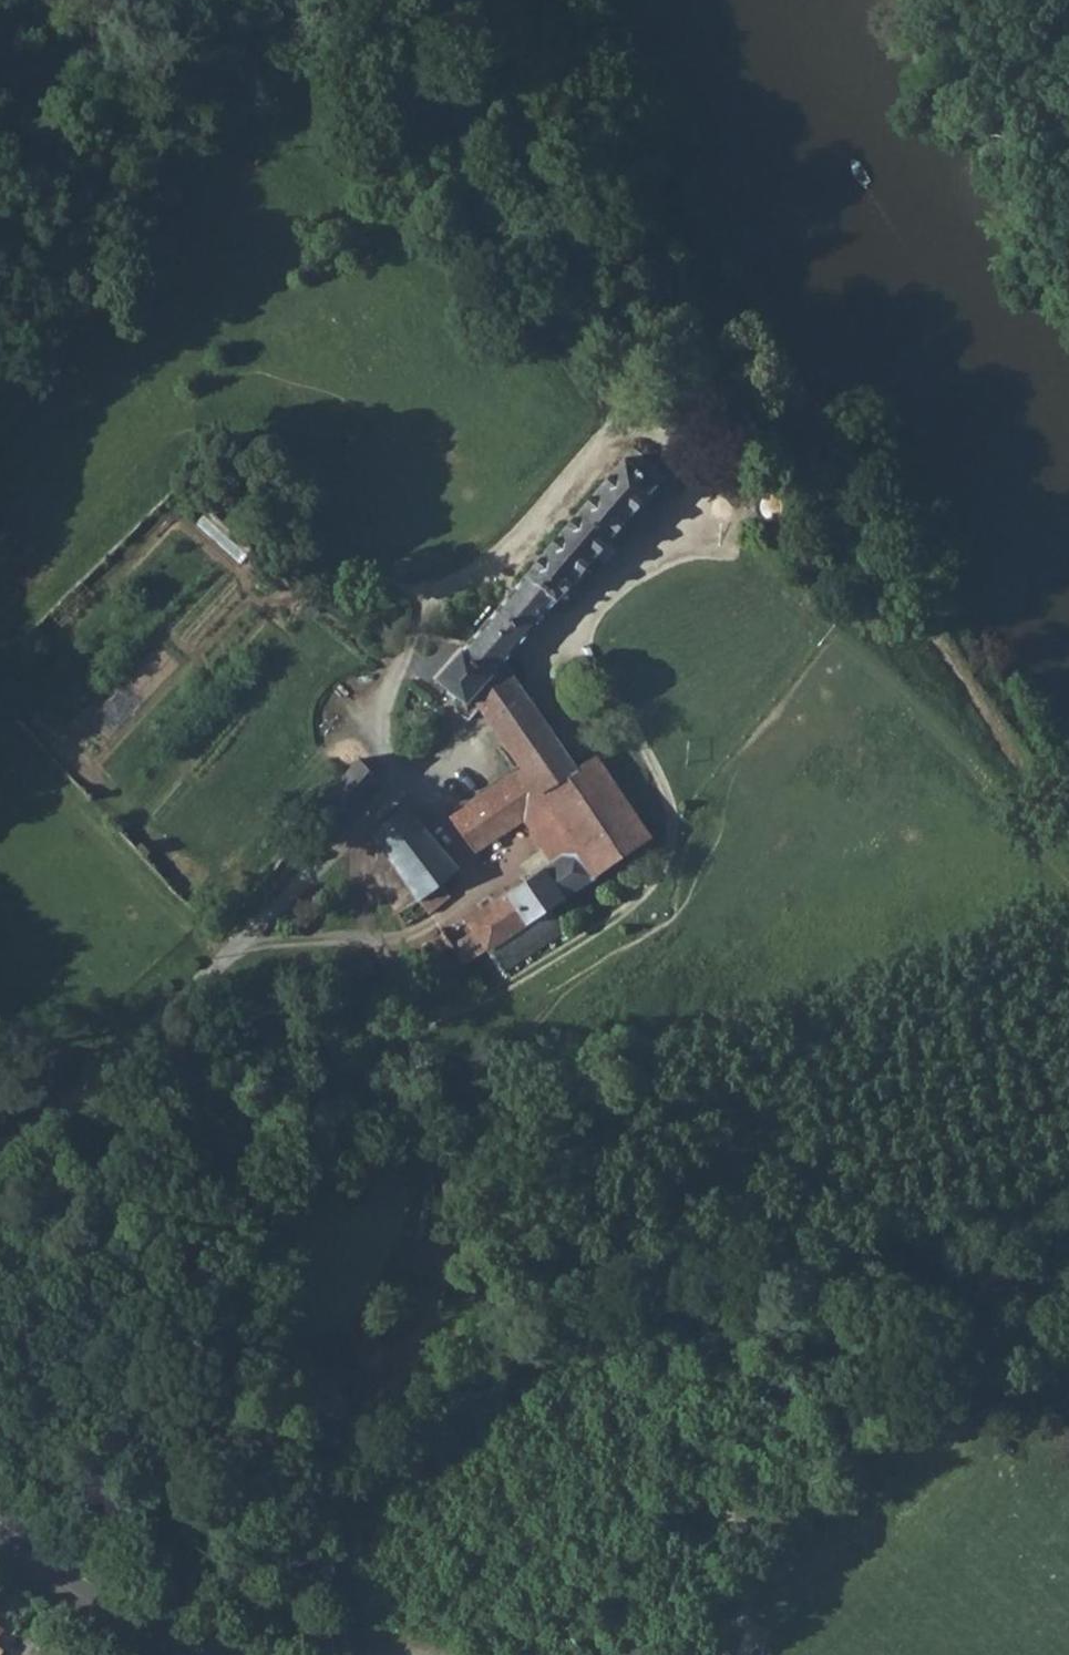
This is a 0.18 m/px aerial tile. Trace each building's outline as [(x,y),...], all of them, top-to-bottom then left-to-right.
[(472,933),(452,946),(465,965),(487,950),(537,915),(651,835),(595,757),(577,767),(504,661),(656,486),(624,457),(434,680),(464,705),(470,698),(521,770),(448,816),(474,852),(520,821),(550,863),(464,920),(472,933)] [(326,796),(332,803),(341,811),(357,803),(377,781),(355,759),(331,782),(326,790),(326,796)] [(403,806),(369,835),(421,898),(457,870),(403,806)] [(537,915),(487,950),(502,972),(551,937),(537,915)] [(440,954),(452,946),(443,935),(431,940),(440,954)] [(9,1648),(0,1641),(0,1654),(3,1654),(9,1648)]
